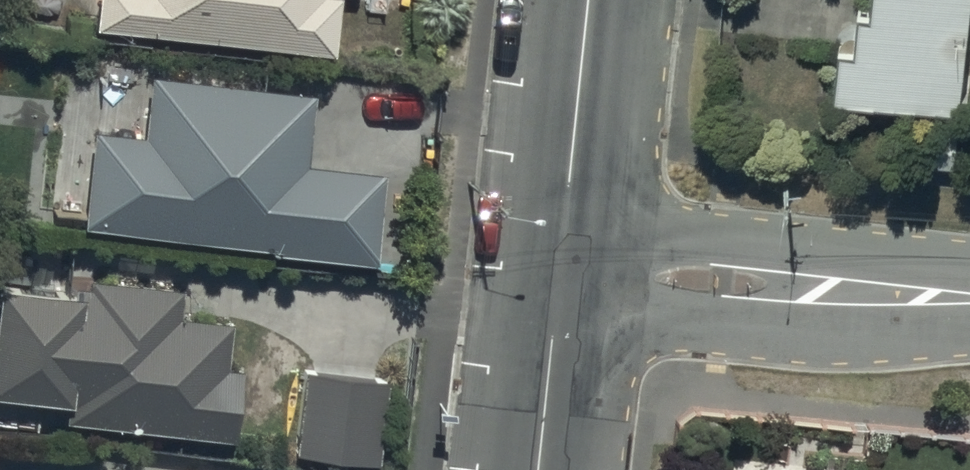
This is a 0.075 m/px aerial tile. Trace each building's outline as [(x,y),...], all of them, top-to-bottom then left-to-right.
[(98,14),(337,36),(340,0),(99,0),(98,14)] [(870,21),(854,20),(852,50),(837,49),(834,107),(959,115),(966,0),(871,0),(870,21)] [(91,144),(84,210),(279,230),(278,237),(380,247),(389,159),(308,151),(315,79),(153,63),(147,124),(77,117),(74,142),(91,144)] [(0,279),(0,372),(71,379),(68,408),(238,424),(245,351),(232,350),(236,306),(180,301),(183,272),(92,263),(91,271),(2,262),(0,279)] [(296,360),(289,443),(381,451),(388,367),(296,360)]
